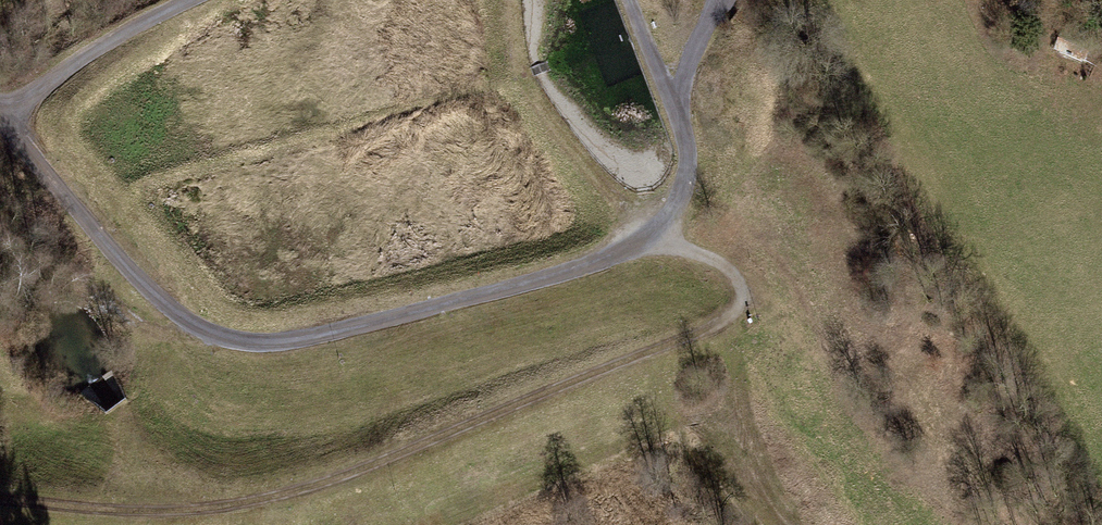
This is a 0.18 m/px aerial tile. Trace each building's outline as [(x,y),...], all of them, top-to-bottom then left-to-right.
[(1066,34),(1059,51),(1091,64),(1097,50),(1089,43),(1066,34)]
